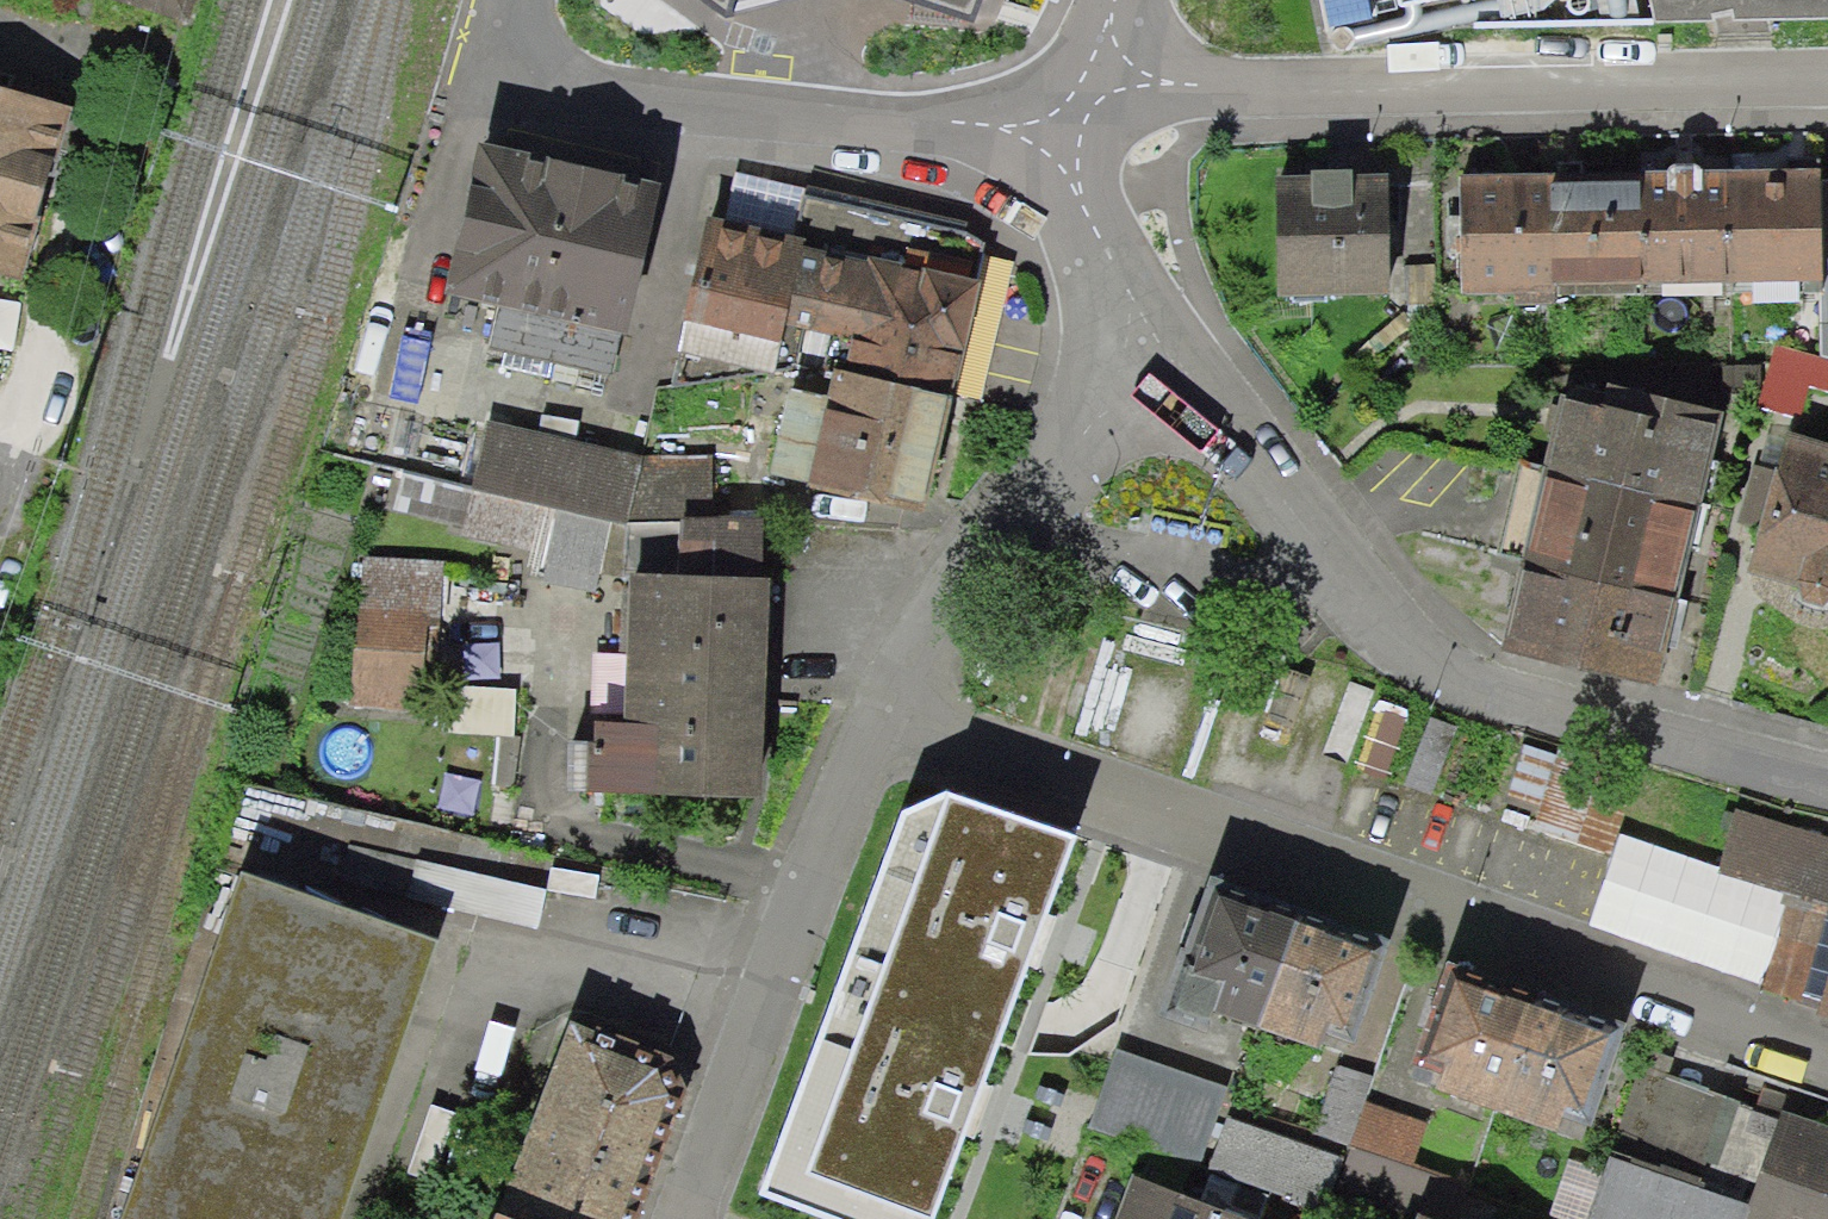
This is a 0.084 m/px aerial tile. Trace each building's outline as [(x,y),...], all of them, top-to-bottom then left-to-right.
[(174,20),(179,0),(105,0),(174,20)] [(731,14),(777,0),(712,0),(731,14)] [(969,20),(978,0),(913,0),(969,20)] [(1413,22),(1513,0),(1408,0),(1413,22)] [(1670,33),(1820,0),(1663,0),(1670,33)] [(24,288),(70,114),(0,96),(0,282),(24,288)] [(455,282),(688,336),(694,309),(716,217),(719,201),(486,148),(455,282)] [(1480,289),(1827,272),(1827,171),(1475,188),(1480,289)] [(1285,202),(1289,296),(1402,291),(1399,197),(1285,202)] [(993,277),(716,217),(694,309),(850,345),(847,370),(964,393),(993,277)] [(942,505),(964,393),(847,370),(825,482),(942,505)] [(1558,481),(1704,510),(1720,428),(1575,398),(1558,481)] [(647,458),(487,422),(462,533),(532,549),(527,574),(598,590),(603,572),(621,575),(633,521),(647,458)] [(1802,433),(1762,573),(1827,591),(1827,440),(1802,433)] [(711,456),(647,458),(633,521),(678,518),(712,515),(711,456)] [(1541,563),(1687,593),(1704,510),(1558,481),(1541,563)] [(758,510),(712,515),(678,518),(677,577),(763,581),(758,510)] [(1524,646),(1670,676),(1687,593),(1541,563),(1524,646)] [(440,571),(359,569),(354,710),(435,713),(440,571)] [(677,577),(633,575),(627,726),(590,724),(587,791),(762,798),(771,581),(763,581),(677,577)] [(840,992),(997,1047),(1032,949),(1072,835),(919,785),(840,992)] [(349,1125),(377,1134),(445,923),(546,933),(564,865),(254,793),(118,1218),(317,1218),(349,1125)] [(1408,944),(1238,887),(1197,1006),(1367,1063),(1408,944)] [(1429,1076),(1602,1134),(1635,1035),(1463,977),(1429,1076)] [(840,992),(763,1193),(834,1218),(938,1218),(973,1118),(997,1047),(840,992)] [(516,1123),(646,1166),(678,1074),(549,1030),(516,1123)] [(1229,1096),(1117,1059),(1090,1139),(1202,1175),(1229,1096)] [(516,1123),(488,1205),(525,1218),(628,1218),(646,1166),(516,1123)] [(1795,1126),(1762,1218),(1827,1218),(1827,1138),(1795,1126)] [(1230,1127),(1209,1184),(1304,1218),(1325,1218),(1344,1169),(1230,1127)] [(1616,1157),(1592,1218),(1753,1218),(1757,1210),(1616,1157)] [(1132,1218),(1233,1218),(1142,1188),(1132,1218)] [(488,1205),(483,1218),(525,1218),(488,1205)]
